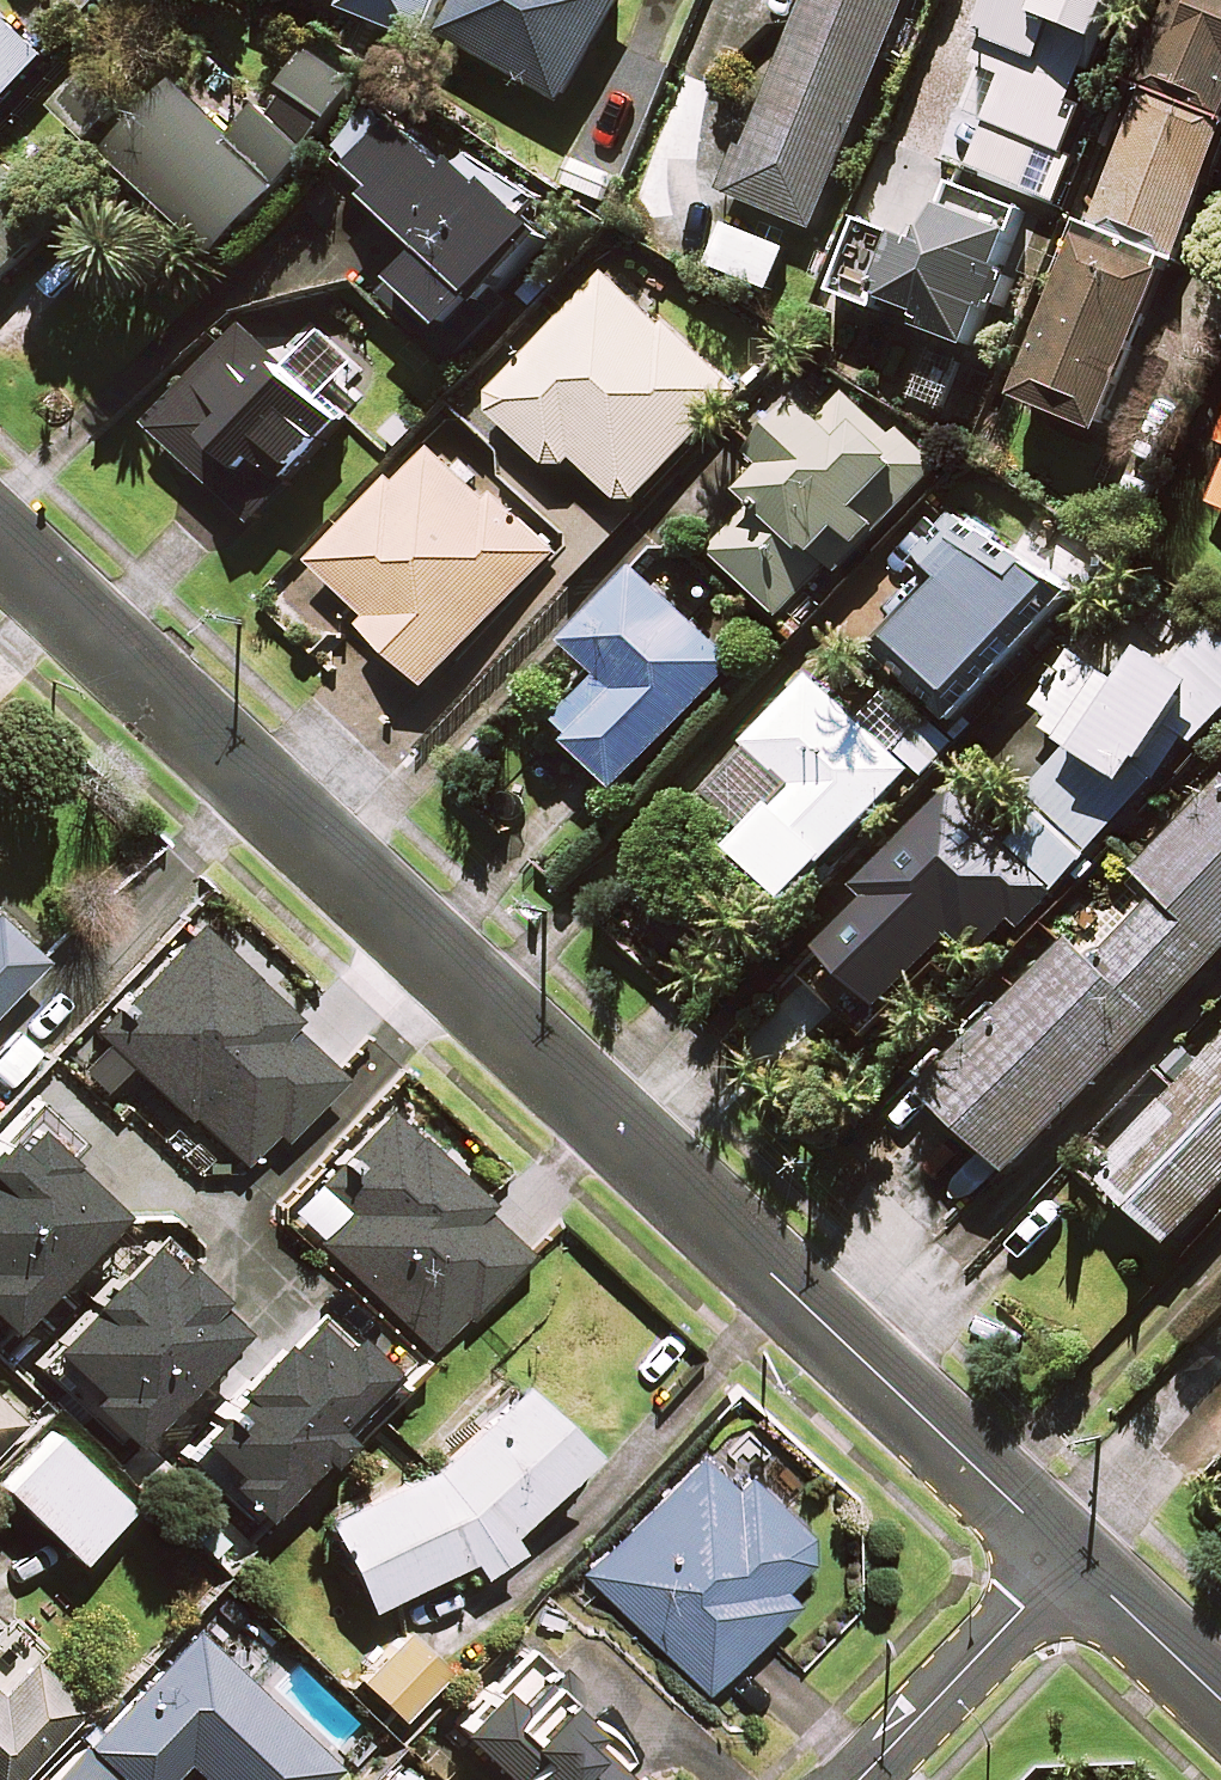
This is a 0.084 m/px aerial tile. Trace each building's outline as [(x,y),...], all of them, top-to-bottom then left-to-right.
[(343,7),(421,38),(436,0),(346,0),(343,7)] [(446,33),(565,99),(621,0),(465,0),(446,33)] [(730,193),(815,228),(907,0),(808,0),(730,193)] [(1061,198),(1095,107),(1085,103),(1095,75),(1122,0),(991,0),(978,35),(986,39),(961,108),(973,113),(962,144),(973,148),(968,164),(940,153),(937,162),(884,142),(857,217),(865,220),(839,291),(884,308),(887,299),(928,314),(923,325),(975,344),(1033,187),(1061,198)] [(1140,88),(1148,92),(1096,224),(1178,257),(1220,149),(1220,0),(1175,0),(1140,88)] [(48,58),(7,18),(0,26),(0,109),(48,58)] [(363,82),(319,45),(288,82),(332,119),(363,82)] [(128,107),(95,72),(58,107),(90,142),(128,107)] [(237,134),(181,82),(112,154),(217,254),(313,153),(264,106),(237,134)] [(513,298),(500,287),(549,231),(472,165),(464,175),(387,108),(348,153),(388,187),(378,198),(435,247),(419,266),(385,305),(454,365),(513,298)] [(12,165),(0,176),(0,279),(63,222),(12,165)] [(1168,270),(1086,237),(1023,396),(1106,429),(1168,270)] [(735,389),(606,274),(487,406),(559,470),(573,454),(630,505),(735,389)] [(346,417),(244,325),(153,427),(256,519),(346,417)] [(757,447),(771,459),(740,492),(756,507),(715,552),(783,615),(831,562),(841,571),(947,457),(907,420),(892,436),(844,392),(822,416),(803,398),(757,447)] [(550,554),(429,442),(316,564),(370,614),(363,622),(429,683),(550,554)] [(1212,502),(1220,506),(1220,475),(1212,502)] [(1071,594),(1021,547),(1008,562),(961,516),(927,551),(951,579),(883,651),(954,718),(1071,594)] [(584,751),(553,783),(582,811),(613,780),(620,787),(738,664),(640,569),(570,642),(604,674),(555,724),(584,751)] [(1075,646),(1038,705),(1055,715),(1048,726),(1076,743),(1029,794),(1045,808),(1015,840),(956,786),(863,888),(876,900),(831,949),(886,1000),(952,928),(980,953),(1015,915),(1025,924),(1191,742),(1198,748),(1220,724),(1220,628),(1214,622),(1175,665),(1156,647),(1127,678),(1075,646)] [(893,684),(861,721),(813,678),(712,790),(758,832),(748,843),(797,887),(820,862),(825,867),(914,768),(928,781),(961,745),(893,684)] [(928,1086),(1014,1168),(1220,954),(1220,781),(1137,868),(1156,887),(1082,963),(1064,945),(957,1056),(948,1048),(920,1077),(928,1086)] [(43,957),(0,915),(0,1001),(43,957)] [(293,1012),(194,922),(95,1030),(241,1164),(275,1128),(282,1134),(338,1073),(283,1023),(293,1012)] [(1164,1105),(1148,1089),(1117,1122),(1133,1137),(1100,1172),(1172,1240),(1220,1188),(1220,1044),(1164,1105)] [(486,1201),(386,1106),(286,1211),(432,1349),(525,1251),(479,1208),(486,1201)] [(4,1321),(115,1207),(28,1122),(11,1140),(0,1130),(0,1317),(4,1321)] [(235,1319),(143,1234),(33,1353),(126,1438),(235,1319)] [(233,1401),(197,1431),(228,1464),(219,1473),(255,1511),(395,1379),(346,1326),(332,1339),(303,1308),(219,1386),(233,1401)] [(463,1554),(479,1572),(514,1544),(500,1530),(581,1446),(510,1377),(431,1460),(322,1516),(368,1604),(463,1554)] [(24,1416),(0,1393),(0,1440),(24,1416)] [(129,1504),(52,1429),(1,1482),(78,1557),(129,1504)] [(736,1478),(701,1445),(584,1568),(709,1688),(801,1593),(785,1578),(823,1539),(747,1466),(736,1478)] [(0,1618),(0,1779),(10,1779),(75,1708),(28,1665),(38,1653),(0,1618)] [(184,1757),(208,1779),(320,1779),(335,1765),(190,1627),(81,1741),(122,1779),(162,1779),(184,1757)] [(444,1670),(406,1632),(360,1677),(398,1715),(444,1670)] [(526,1641),(450,1719),(513,1779),(651,1779),(660,1771),(526,1641)] [(81,1741),(44,1779),(122,1779),(81,1741)] [(404,1767),(391,1779),(418,1779),(404,1767)]
